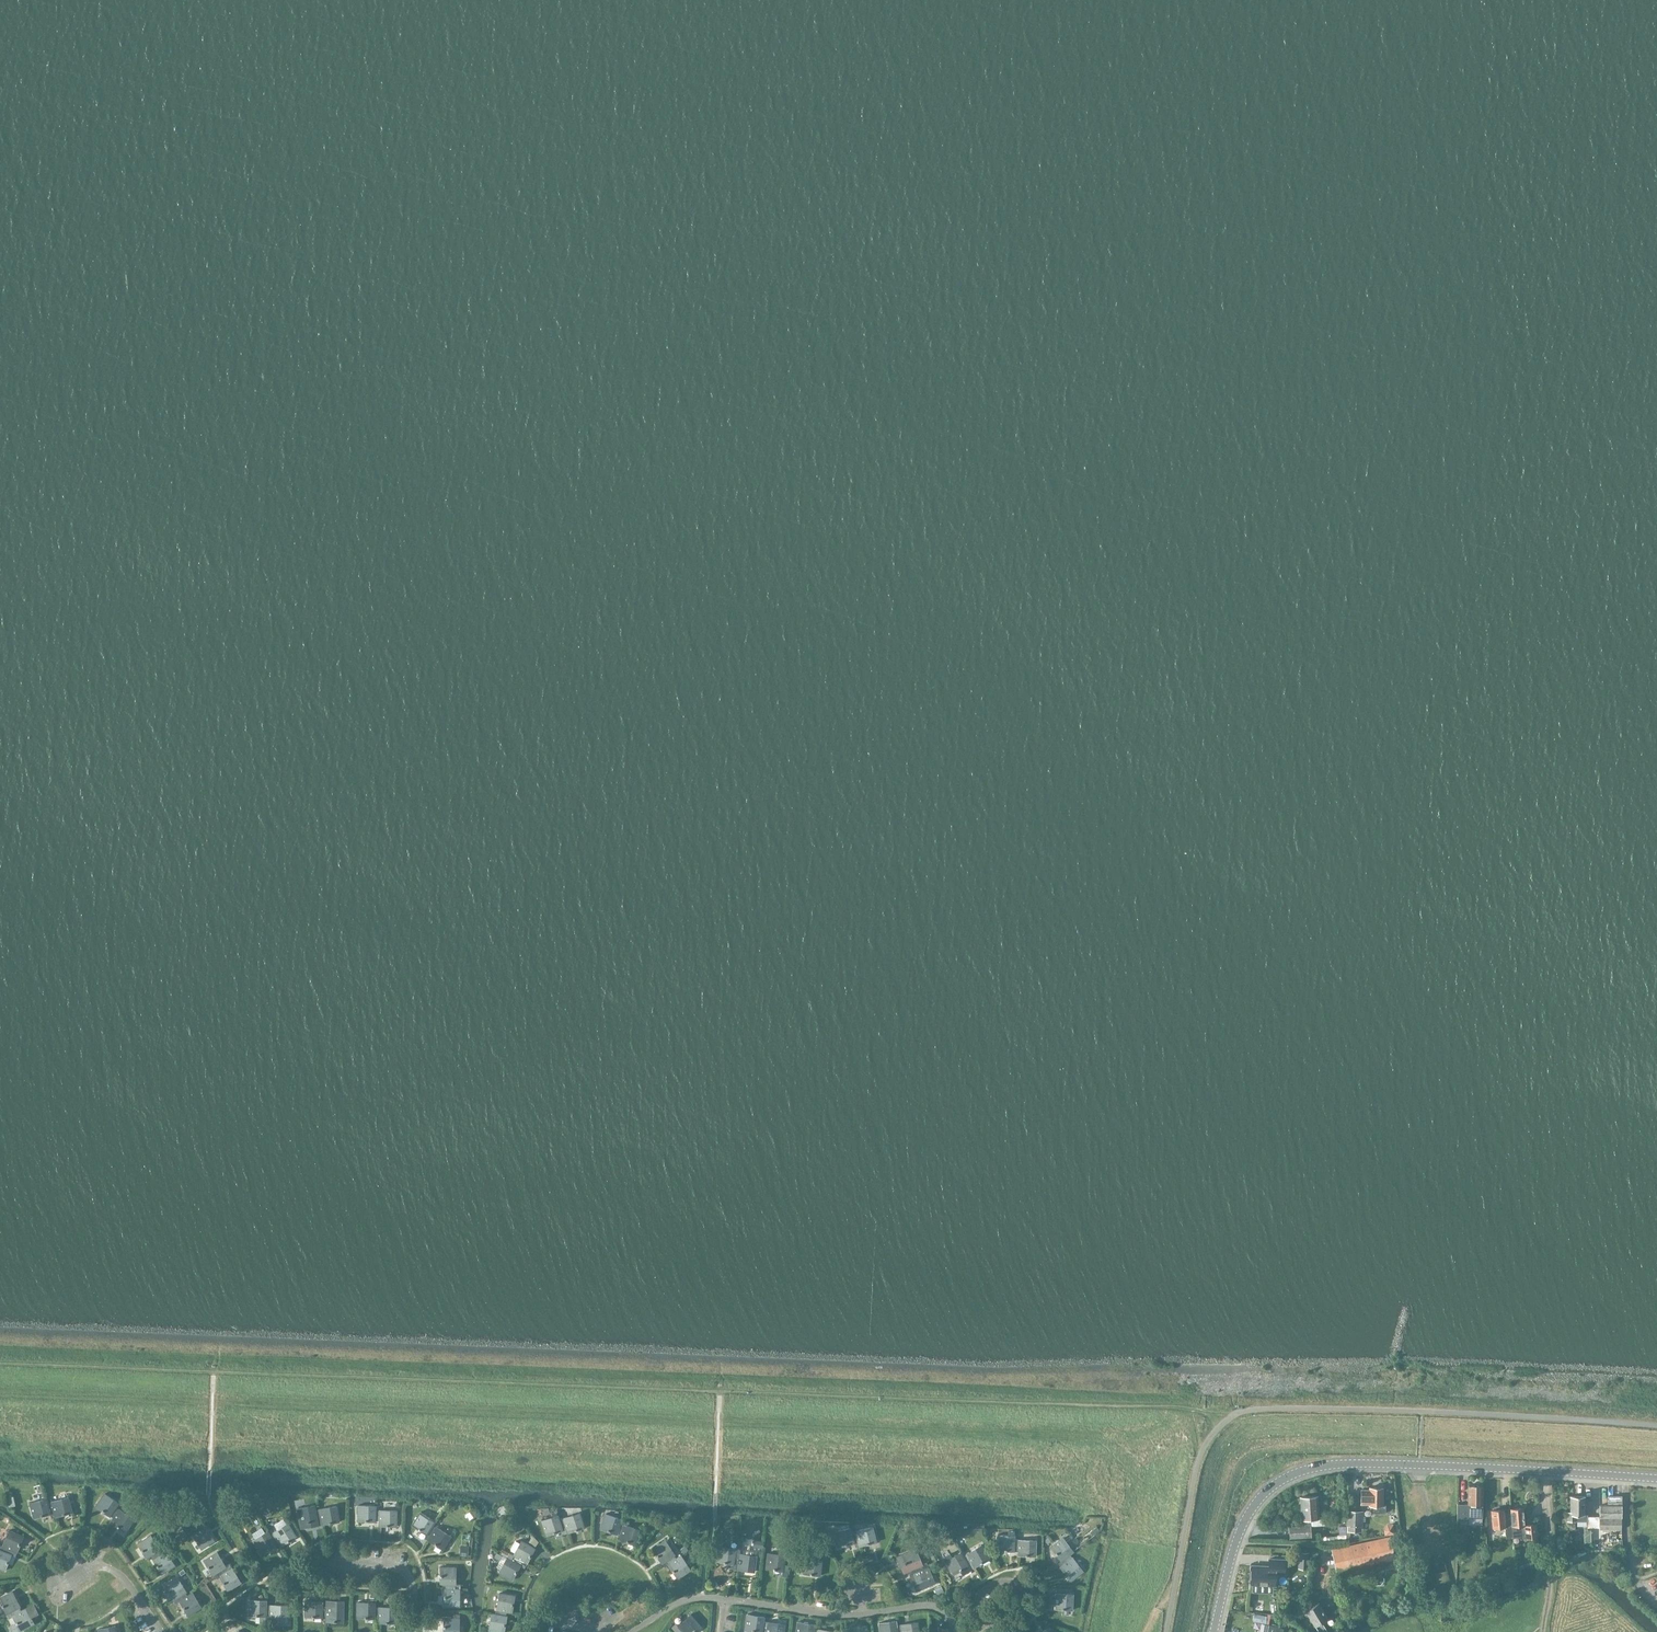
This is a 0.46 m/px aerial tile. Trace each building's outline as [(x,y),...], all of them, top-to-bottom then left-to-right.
[(1483,1485),(1468,1485),(1468,1504),(1457,1504),(1457,1520),(1469,1520),(1469,1517),(1482,1518),(1483,1485)] [(1369,1504),(1369,1505),(1373,1505),(1373,1513),(1385,1513),(1386,1505),(1382,1505),(1383,1487),(1369,1487),(1369,1489),(1361,1489),(1361,1503),(1369,1504)] [(111,1515),(114,1518),(117,1514),(113,1511),(116,1507),(119,1503),(105,1493),(96,1507),(110,1516),(111,1515)] [(1312,1536),(1311,1525),(1310,1519),(1319,1518),(1318,1496),(1300,1497),(1302,1526),(1289,1527),(1290,1538),(1312,1536)] [(1585,1520),(1585,1496),(1570,1496),(1570,1512),(1567,1512),(1567,1520),(1585,1520)] [(1599,1527),(1599,1529),(1606,1529),(1622,1529),(1622,1496),(1607,1496),(1607,1505),(1600,1505),(1599,1527)] [(53,1507),(55,1512),(56,1517),(72,1512),(68,1497),(52,1501),(52,1502),(48,1503),(49,1508),(53,1507)] [(50,1513),(55,1512),(53,1507),(49,1508),(48,1503),(46,1498),(30,1502),(34,1518),(51,1514),(50,1513)] [(318,1525),(322,1525),(321,1514),(316,1515),(315,1510),(314,1505),(298,1508),(301,1524),(317,1521),(318,1525)] [(321,1514),(322,1525),(339,1522),(336,1505),(319,1508),(320,1509),(315,1510),(316,1515),(321,1514)] [(375,1520),(379,1521),(380,1516),(375,1516),(375,1511),(375,1505),(358,1505),(358,1521),(375,1522),(375,1520)] [(117,1514),(114,1518),(111,1522),(125,1532),(134,1518),(120,1509),(120,1510),(116,1507),(113,1511),(117,1514)] [(1510,1509),(1513,1537),(1526,1536),(1526,1538),(1537,1537),(1536,1524),(1525,1525),(1523,1508),(1510,1509)] [(1506,1538),(1513,1537),(1510,1509),(1491,1511),(1493,1528),(1505,1527),(1506,1538)] [(197,1531),(201,1529),(199,1525),(200,1524),(191,1510),(177,1519),(186,1533),(190,1530),(195,1527),(197,1531)] [(380,1516),(379,1521),(379,1526),(396,1526),(397,1510),(380,1510),(380,1511),(375,1511),(375,1516),(380,1516)] [(1347,1526),(1348,1526),(1348,1531),(1361,1531),(1361,1526),(1362,1526),(1363,1511),(1347,1511),(1347,1526)] [(424,1537),(428,1540),(433,1532),(430,1529),(432,1525),(435,1521),(421,1512),(412,1525),(426,1534),(424,1537)] [(563,1518),(559,1520),(561,1524),(565,1523),(566,1528),(568,1533),(584,1528),(579,1512),(563,1517),(563,1518)] [(617,1533),(621,1534),(623,1529),(619,1528),(620,1524),(622,1519),(606,1513),(600,1529),(617,1534),(617,1533)] [(562,1529),(566,1528),(565,1523),(561,1524),(559,1520),(557,1515),(541,1520),(547,1536),(563,1530),(562,1529)] [(276,1537),(279,1541),(282,1546),(296,1537),(287,1523),(273,1532),(274,1533),(270,1535),(273,1539),(276,1537)] [(624,1525),(620,1524),(619,1528),(623,1529),(621,1534),(619,1540),(636,1545),(641,1529),(625,1524),(624,1525)] [(433,1532),(428,1540),(442,1549),(451,1535),(437,1527),(436,1527),(432,1525),(430,1529),(433,1532)] [(195,1527),(190,1530),(193,1534),(192,1534),(201,1549),(215,1540),(206,1526),(201,1529),(197,1531),(195,1527)] [(857,1536),(860,1546),(876,1542),(872,1526),(856,1530),(856,1531),(852,1532),(853,1537),(857,1536)] [(1391,1526),(1381,1527),(1382,1536),(1391,1535),(1391,1526)] [(856,1547),(860,1546),(857,1536),(853,1537),(852,1532),(850,1527),(834,1531),(838,1547),(854,1543),(856,1547)] [(3,1546),(2,1550),(6,1552),(8,1548),(12,1550),(17,1552),(24,1536),(9,1530),(2,1546),(3,1546)] [(275,1543),(279,1541),(276,1537),(273,1539),(270,1535),(267,1531),(253,1540),(262,1554),(276,1545),(275,1543)] [(1014,1550),(1019,1550),(1019,1545),(1014,1545),(1014,1540),(1014,1535),(998,1534),(997,1551),(1014,1551),(1014,1550)] [(157,1556),(161,1554),(159,1550),(160,1549),(151,1535),(137,1544),(146,1558),(151,1555),(155,1552),(157,1556)] [(1062,1560),(1064,1563),(1068,1560),(1066,1557),(1070,1554),(1074,1551),(1063,1537),(1050,1547),(1060,1561),(1062,1560)] [(1390,1537),(1332,1550),(1337,1571),(1394,1559),(1390,1537)] [(1019,1545),(1019,1550),(1018,1556),(1035,1556),(1036,1540),(1019,1539),(1019,1540),(1014,1540),(1014,1545),(1019,1545)] [(509,1553),(507,1557),(511,1559),(516,1562),(518,1558),(522,1561),(527,1563),(535,1549),(521,1540),(513,1555),(509,1553)] [(672,1561),(676,1558),(674,1555),(675,1554),(665,1540),(652,1549),(662,1563),(666,1560),(670,1558),(672,1561)] [(967,1554),(963,1556),(965,1560),(969,1558),(972,1562),(975,1568),(989,1559),(981,1545),(966,1553),(967,1554)] [(734,1563),(738,1564),(739,1559),(734,1558),(735,1553),(736,1548),(719,1546),(717,1562),(733,1565),(734,1563)] [(12,1550),(8,1548),(6,1552),(2,1550),(0,1550),(0,1568),(5,1570),(12,1555),(11,1554),(12,1550)] [(916,1549),(897,1557),(904,1573),(908,1571),(917,1567),(919,1571),(923,1569),(929,1567),(925,1558),(921,1560),(916,1549)] [(166,1550),(161,1554),(157,1556),(155,1552),(151,1555),(153,1559),(152,1559),(162,1574),(175,1565),(166,1550)] [(223,1573),(232,1567),(230,1564),(226,1566),(217,1552),(203,1560),(212,1575),(217,1572),(221,1569),(223,1573)] [(968,1564),(972,1562),(969,1558),(965,1560),(963,1556),(960,1552),(952,1557),(950,1553),(943,1556),(954,1575),(960,1571),(962,1575),(971,1569),(968,1564)] [(739,1559),(738,1564),(737,1569),(754,1572),(756,1556),(739,1553),(739,1554),(735,1553),(734,1558),(739,1559)] [(783,1571),(785,1555),(768,1553),(766,1569),(783,1571)] [(1072,1557),(1070,1554),(1066,1557),(1068,1560),(1064,1563),(1060,1567),(1070,1580),(1083,1571),(1073,1557),(1072,1557)] [(681,1555),(676,1558),(672,1561),(670,1558),(666,1560),(668,1564),(677,1578),(691,1569),(681,1555)] [(507,1557),(498,1572),(513,1580),(521,1565),(525,1567),(527,1563),(522,1561),(518,1558),(516,1562),(511,1559),(507,1557)] [(800,1560),(798,1572),(803,1572),(803,1574),(820,1576),(822,1559),(805,1558),(800,1557),(800,1560)] [(1276,1573),(1284,1574),(1285,1559),(1269,1559),(1269,1566),(1252,1565),(1252,1570),(1249,1572),(1249,1577),(1251,1579),(1251,1584),(1275,1585),(1276,1573)] [(241,1582),(232,1567),(223,1573),(221,1569),(217,1572),(219,1576),(218,1576),(227,1591),(241,1582)] [(440,1584),(445,1584),(450,1584),(450,1589),(455,1589),(455,1584),(456,1584),(456,1567),(440,1567),(440,1584)] [(919,1571),(917,1567),(908,1571),(910,1575),(909,1575),(916,1591),(935,1582),(929,1567),(923,1569),(919,1571)] [(183,1598),(187,1596),(185,1592),(187,1591),(178,1577),(164,1585),(173,1600),(177,1597),(181,1595),(183,1598)] [(450,1584),(445,1584),(445,1589),(444,1589),(444,1606),(460,1606),(460,1589),(455,1589),(450,1589),(450,1584)] [(0,1598),(0,1602),(6,1614),(11,1611),(15,1609),(17,1613),(21,1611),(19,1607),(21,1606),(20,1606),(12,1592),(13,1592),(13,1591),(0,1598)] [(193,1592),(187,1596),(183,1598),(181,1595),(177,1597),(179,1601),(188,1616),(202,1607),(193,1592)] [(497,1610),(496,1614),(501,1615),(502,1611),(507,1611),(513,1612),(515,1596),(499,1593),(496,1610),(497,1610)] [(1051,1596),(1051,1604),(1055,1604),(1055,1609),(1072,1610),(1073,1594),(1056,1593),(1056,1596),(1051,1596)] [(266,1615),(270,1615),(270,1610),(266,1610),(266,1605),(266,1600),(249,1600),(249,1616),(266,1616),(266,1615)] [(322,1616),(326,1616),(326,1611),(322,1611),(322,1606),(322,1601),(305,1601),(305,1617),(322,1617),(322,1616)] [(326,1611),(326,1616),(326,1622),(343,1622),(344,1601),(327,1601),(327,1607),(322,1606),(322,1611),(326,1611)] [(375,1602),(358,1602),(358,1618),(375,1619),(375,1617),(377,1617),(377,1608),(375,1607),(375,1602)] [(1328,1618),(1318,1602),(1305,1610),(1319,1631),(1324,1631),(1327,1630),(1322,1621),(1328,1618)] [(15,1609),(11,1611),(12,1615),(20,1631),(35,1623),(34,1622),(34,1623),(31,1617),(39,1613),(34,1604),(27,1608),(21,1611),(17,1613),(15,1609)] [(270,1610),(270,1615),(270,1621),(287,1621),(288,1605),(271,1604),(271,1605),(266,1605),(266,1610),(270,1610)] [(379,1608),(377,1608),(377,1617),(375,1617),(375,1619),(375,1623),(396,1623),(396,1607),(379,1607),(379,1608)] [(507,1611),(502,1611),(501,1615),(496,1614),(491,1613),(488,1630),(500,1631),(505,1631),(507,1616),(506,1616),(507,1611)] [(745,1631),(766,1631),(767,1627),(763,1626),(763,1621),(764,1613),(759,1612),(758,1616),(747,1614),(745,1631)] [(453,1618),(443,1618),(443,1631),(460,1631),(460,1614),(453,1614),(453,1618)] [(678,1625),(675,1622),(670,1627),(675,1631),(680,1631),(682,1630),(684,1631),(695,1631),(701,1626),(690,1614),(678,1625)] [(879,1623),(880,1631),(902,1631),(901,1630),(897,1630),(896,1625),(896,1620),(879,1623)] [(766,1631),(783,1631),(785,1624),(768,1621),(768,1622),(763,1621),(763,1626),(767,1627),(766,1631)] [(814,1629),(815,1624),(798,1621),(797,1631),(814,1631),(814,1629)] [(902,1631),(919,1631),(917,1622),(901,1624),(901,1625),(896,1625),(897,1630),(901,1630),(902,1631)]
